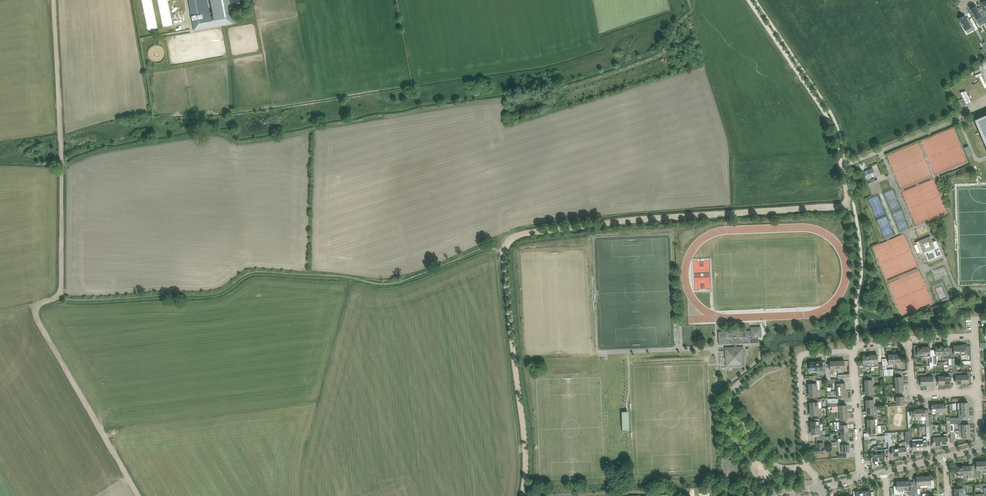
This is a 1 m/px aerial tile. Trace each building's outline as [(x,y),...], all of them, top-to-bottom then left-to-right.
[(196,28),(230,22),(226,0),(191,0),(196,28)] [(970,9),(978,23),(983,20),(985,23),(985,14),(982,6),(978,8),(976,6),(970,9)] [(961,17),(959,19),(960,21),(962,24),(962,23),(965,30),(968,28),(969,31),(970,30),(970,31),(973,30),(974,30),(975,29),(969,18),(968,18),(966,19),(966,18),(965,15),(961,17)] [(974,120),(985,147),(985,115),(974,120)] [(972,155),(968,146),(964,148),(968,157),(972,155)] [(873,168),(863,172),(866,179),(876,175),(873,168)] [(926,255),(928,261),(942,255),(936,240),(933,242),(930,236),(918,241),(923,253),(925,252),(926,254),(926,255)] [(719,344),(734,343),(734,347),(737,347),(736,343),(759,342),(759,336),(761,336),(761,328),(760,327),(752,327),(752,328),(752,330),(718,332),(719,344)] [(951,348),(951,352),(952,358),(954,358),(954,354),(960,354),(960,345),(960,344),(957,344),(957,345),(954,346),(954,347),(951,348)] [(933,359),(934,365),(937,365),(938,356),(942,356),(942,354),(942,346),(942,345),(938,345),(939,346),(936,346),(936,349),(933,350),(933,354),(933,359)] [(945,346),(942,346),(942,354),(942,356),(946,356),(946,358),(952,358),(951,352),(951,348),(948,348),(948,346),(948,345),(945,345),(945,346)] [(924,356),(924,347),(923,347),(923,346),(920,346),(920,347),(917,347),(917,350),(914,350),(914,359),(918,359),(918,357),(921,357),(921,359),(924,359),(924,356)] [(933,359),(933,354),(933,350),(930,350),(930,349),(931,349),(931,348),(930,348),(930,347),(930,346),(927,346),(927,347),(924,347),(924,356),(924,359),(924,357),(927,357),(927,358),(929,358),(930,365),(934,365),(933,359)] [(737,347),(734,347),(726,348),(725,348),(726,363),(729,365),(743,365),(744,364),(744,355),(745,355),(745,352),(744,352),(743,348),(743,347),(737,347)] [(877,354),(870,355),(871,364),(871,366),(878,366),(877,354)] [(863,355),(863,364),(859,364),(859,368),(867,367),(871,366),(871,364),(870,355),(863,355)] [(822,361),(816,362),(816,370),(819,370),(820,372),(821,373),(826,373),(826,367),(825,362),(822,362),(822,361)] [(830,367),(826,367),(826,373),(826,379),(830,379),(830,374),(831,374),(832,374),(834,372),(834,370),(838,369),(837,361),(833,361),(830,361),(830,367)] [(953,365),(953,372),(954,377),(956,377),(956,383),(963,383),(962,375),(962,371),(957,371),(957,364),(953,365)] [(965,375),(962,375),(963,383),(969,383),(969,379),(971,379),(971,371),(967,371),(965,375)] [(948,376),(945,376),(945,384),(951,384),(951,377),(954,377),(953,372),(949,372),(948,376)] [(918,374),(918,379),(921,379),(921,385),(927,385),(927,377),(924,377),(922,373),(918,374)] [(930,376),(927,377),(927,385),(934,385),(933,378),(936,378),(936,373),(931,373),(930,376)] [(940,373),(936,373),(936,378),(938,378),(939,384),(945,384),(945,376),(941,376),(940,373)] [(817,380),(809,380),(809,383),(809,384),(808,384),(808,387),(809,387),(809,390),(817,389),(820,389),(819,381),(817,381),(817,380)] [(903,381),(896,382),(896,393),(903,392),(903,390),(904,390),(903,381)] [(873,386),(865,387),(866,394),(867,393),(867,396),(873,396),(873,386)] [(817,389),(809,390),(809,396),(810,396),(810,399),(818,399),(817,389)] [(903,392),(896,393),(897,404),(905,403),(904,396),(903,396),(903,392)] [(820,399),(818,399),(810,399),(810,402),(810,409),(818,408),(822,408),(821,408),(821,402),(820,401),(820,399)] [(836,402),(828,403),(828,407),(837,406),(837,412),(839,412),(847,412),(846,405),(845,405),(845,402),(839,402),(838,402),(836,402)] [(874,406),(867,406),(867,413),(868,413),(868,416),(874,416),(877,416),(876,406),(874,406)] [(818,408),(810,409),(811,415),(811,418),(819,418),(819,417),(822,417),(822,408),(818,408)] [(925,409),(918,409),(919,419),(922,419),(922,420),(926,420),(926,427),(929,426),(929,424),(929,414),(928,414),(928,409),(925,410),(925,409)] [(819,418),(811,418),(811,421),(811,427),(820,427),(819,418)] [(962,420),(950,421),(950,423),(951,432),(954,432),(954,431),(954,424),(960,424),(962,423),(962,420)] [(846,422),(840,422),(841,432),(848,431),(848,425),(847,425),(846,422)] [(878,426),(875,426),(868,426),(868,429),(867,429),(867,432),(868,432),(868,433),(869,433),(869,436),(876,436),(876,434),(878,434),(878,426)] [(923,439),(919,439),(920,450),(927,450),(926,439),(930,439),(929,426),(926,427),(927,436),(923,436),(923,439)] [(820,427),(811,427),(812,434),(812,437),(816,437),(822,436),(822,430),(820,430),(820,427)] [(838,439),(838,442),(848,441),(847,438),(848,438),(848,431),(841,432),(841,439),(838,439)] [(902,447),(899,448),(899,455),(906,455),(906,444),(909,444),(909,440),(908,431),(905,431),(906,438),(905,438),(905,442),(902,442),(902,447)] [(888,432),(888,435),(888,441),(889,449),(892,448),(892,456),(899,455),(899,448),(895,448),(895,443),(892,442),(892,439),(891,439),(891,432),(888,432)] [(822,436),(816,437),(817,447),(814,447),(814,454),(824,453),(823,442),(820,443),(820,440),(828,439),(829,443),(830,442),(830,436),(822,436)] [(848,444),(848,441),(838,442),(838,445),(839,445),(839,453),(838,453),(838,458),(847,457),(846,453),(843,453),(843,452),(849,451),(849,448),(850,448),(850,445),(849,445),(849,444),(848,444)] [(977,470),(974,470),(974,478),(977,478),(977,474),(984,473),(983,461),(976,462),(977,470)] [(954,479),(959,479),(961,479),(961,478),(964,478),(964,474),(964,466),(957,467),(957,471),(954,471),(954,479)] [(970,466),(964,466),(964,474),(968,474),(968,478),(974,478),(974,470),(971,470),(970,466)] [(914,485),(914,486),(915,494),(918,494),(917,489),(921,489),(920,485),(924,484),(923,476),(917,477),(917,484),(914,485)] [(930,476),(923,476),(924,484),(928,484),(928,488),(934,488),(934,480),(931,480),(930,476)] [(894,486),(894,494),(901,494),(901,490),(904,489),(904,481),(897,482),(897,486),(894,486)] [(911,481),(904,481),(904,489),(904,490),(908,490),(908,493),(908,494),(909,495),(915,495),(915,494),(914,486),(911,486),(911,481)] [(955,489),(954,489),(954,494),(955,494),(955,495),(963,495),(967,495),(966,491),(967,491),(967,485),(959,485),(959,488),(955,489)]
